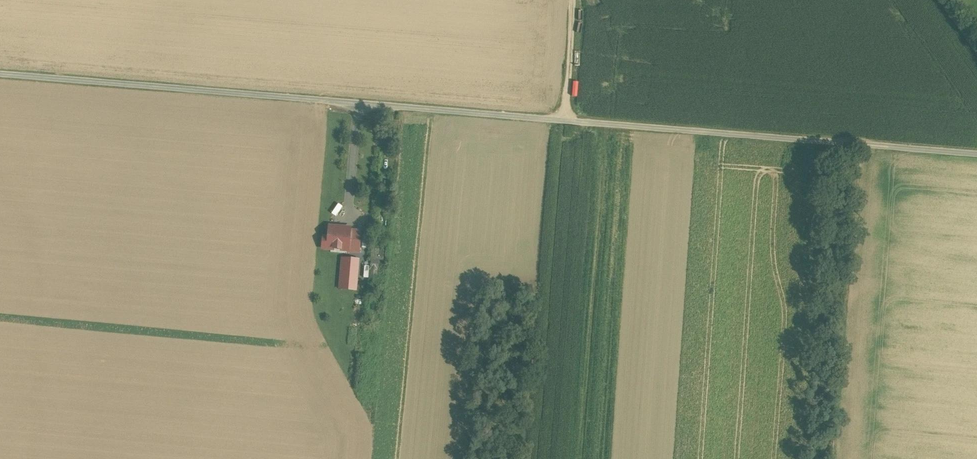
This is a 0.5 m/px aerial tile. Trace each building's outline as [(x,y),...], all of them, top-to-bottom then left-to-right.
[(351,228),(327,226),(326,238),(322,238),(321,250),(349,252),(349,251),(351,231),(351,228)] [(360,232),(351,231),(349,251),(359,251),(360,232)] [(341,288),(355,290),(358,261),(343,260),(341,288)] [(375,284),(368,284),(367,292),(384,293),(385,285),(375,284)]
